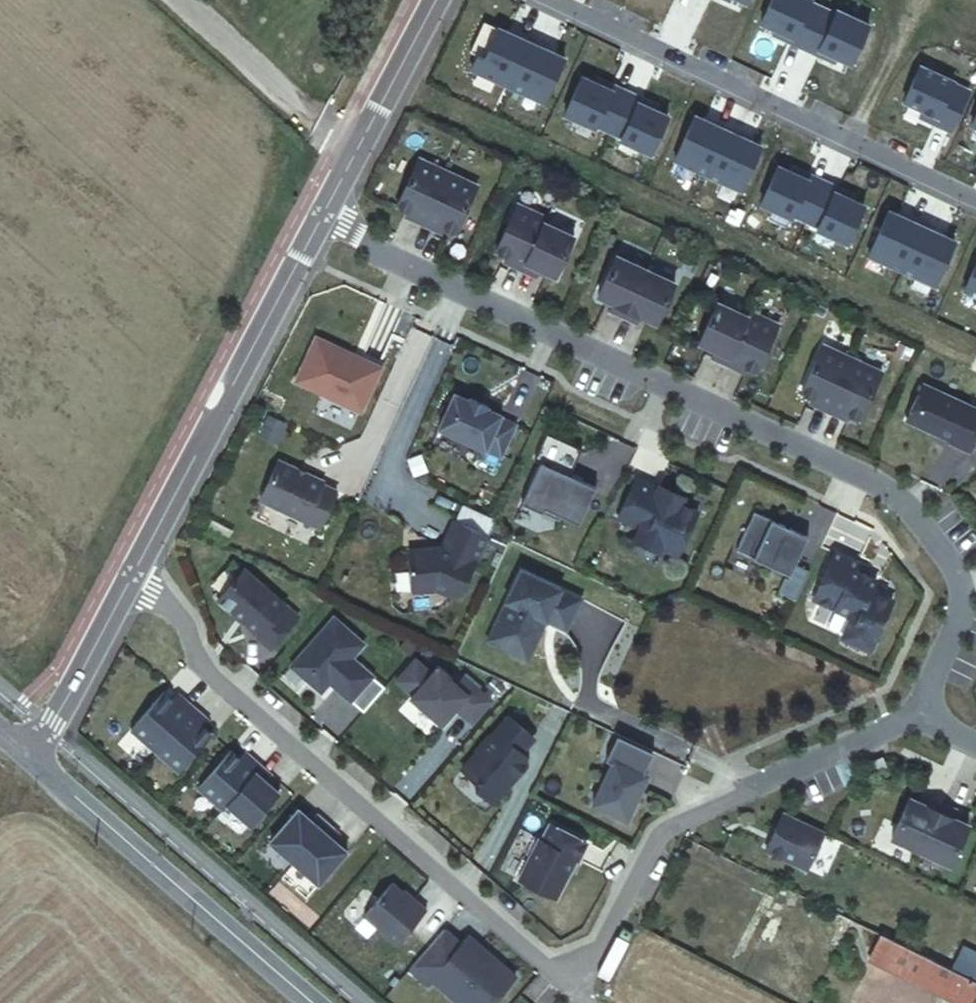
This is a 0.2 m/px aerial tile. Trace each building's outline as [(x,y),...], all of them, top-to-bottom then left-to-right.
[(803,42),(819,6),(806,0),(767,0),(758,21),(772,28),(803,42)] [(819,6),(803,42),(832,55),(847,62),(865,23),(833,8),(832,12),(819,6)] [(510,33),(480,19),(466,49),(474,53),(467,67),(506,85),(528,38),(511,31),(510,33)] [(803,42),(772,28),(769,34),(800,47),(803,42)] [(544,46),(528,38),(506,85),(540,100),(560,56),(543,48),(544,46)] [(803,42),(800,47),(830,61),(832,55),(803,42)] [(917,65),(900,100),(920,109),(917,116),(931,122),(934,116),(950,123),(966,89),(950,82),(950,80),(917,65)] [(579,75),(561,113),(592,127),(593,124),(606,130),(622,95),(591,81),(579,75)] [(593,75),(591,81),(622,95),(624,89),(593,75)] [(624,89),(622,95),(652,109),(655,103),(624,89)] [(622,95),(606,130),(618,136),(617,139),(647,152),(664,115),(652,109),(622,95)] [(691,115),(671,159),(704,174),(725,128),(709,120),(708,123),(691,115)] [(757,145),(741,138),(742,135),(725,128),(704,174),(737,189),(757,145)] [(406,218),(420,224),(445,171),(415,158),(393,205),(409,212),(406,218)] [(787,171),(775,165),(757,203),(787,217),(788,214),(801,220),(817,185),(787,171)] [(790,165),(787,171),(817,185),(820,179),(790,165)] [(445,171),(420,224),(435,231),(437,225),(453,232),(475,185),(445,171)] [(817,185),(848,199),(851,193),(820,179),(817,185)] [(817,185),(801,220),(814,226),(813,228),(843,242),(860,205),(848,199),(817,185)] [(506,263),(520,269),(542,223),(544,217),(515,203),(493,250),(508,257),(506,263)] [(864,254),(897,269),(919,223),(902,215),(901,218),(885,210),(864,254)] [(542,223),(520,269),(534,276),(536,270),(552,278),(571,236),(542,223)] [(935,231),(919,223),(897,269),(930,285),(950,240),(934,233),(935,231)] [(621,316),(643,269),(613,255),(594,297),(609,304),(607,309),(621,316)] [(962,290),(975,296),(975,259),(962,290)] [(643,269),(621,316),(635,322),(638,317),(654,324),(673,283),(643,269)] [(708,356),(722,363),(744,315),(714,302),(695,343),(711,351),(708,356)] [(755,371),(777,323),(746,309),(744,315),(722,363),(737,369),(739,363),(755,371)] [(314,337),(294,381),(358,411),(378,367),(314,337)] [(812,403),(826,410),(851,357),(820,343),(798,391),(814,398),(812,403)] [(851,357),(826,410),(840,416),(843,411),(859,418),(880,371),(851,357)] [(920,382),(904,417),(947,437),(946,439),(966,448),(975,427),(975,407),(920,382)] [(435,430),(498,459),(513,426),(497,418),(499,416),(484,410),(485,408),(467,399),(466,401),(452,395),(435,430)] [(520,501),(578,522),(592,483),(567,474),(577,445),(545,433),(520,501)] [(256,502),(315,530),(332,492),(319,485),(320,483),(275,462),(256,502)] [(633,482),(615,523),(636,533),(644,537),(643,539),(676,555),(697,511),(680,504),(684,496),(658,485),(655,492),(633,482)] [(733,550),(786,575),(804,537),(751,512),(733,550)] [(484,536),(452,521),(437,553),(428,554),(428,550),(403,553),(408,593),(432,589),(451,598),(458,596),(473,564),(471,563),(484,536)] [(644,537),(636,533),(631,544),(655,555),(659,547),(643,539),(644,537)] [(832,552),(811,599),(848,616),(839,636),(867,649),(890,599),(869,590),(865,588),(869,577),(851,569),(854,562),(832,552)] [(517,570),(491,628),(532,646),(544,620),(547,613),(567,623),(579,598),(517,570)] [(284,607),(242,571),(216,601),(257,636),(255,638),(269,649),(292,622),(280,611),(284,607)] [(869,577),(865,588),(869,590),(874,580),(869,577)] [(547,613),(544,620),(564,630),(567,623),(547,613)] [(331,619),(289,668),(319,694),(328,683),(349,701),(370,677),(349,658),(361,645),(331,619)] [(491,628),(483,643),(525,662),(532,646),(491,628)] [(430,675),(414,660),(382,697),(398,711),(397,713),(427,740),(442,724),(458,738),(490,701),(462,677),(455,686),(435,669),(430,675)] [(129,730),(154,751),(192,707),(181,697),(175,703),(162,692),(129,730)] [(192,707),(154,751),(178,772),(211,735),(198,723),(203,717),(192,707)] [(488,738),(487,737),(460,770),(476,784),(476,791),(491,804),(524,765),(524,758),(518,753),(531,738),(506,717),(488,738)] [(615,761),(592,806),(625,823),(648,778),(644,776),(652,760),(627,748),(619,764),(615,761)] [(225,805),(259,766),(248,756),(242,762),(230,751),(197,789),(221,810),(226,805),(225,805)] [(882,753),(865,762),(871,772),(887,762),(882,753)] [(270,776),(259,766),(225,805),(226,805),(249,826),(278,793),(265,782),(270,776)] [(919,852),(941,804),(927,798),(924,803),(909,796),(889,838),(919,852)] [(761,804),(744,840),(785,859),(802,823),(761,804)] [(941,804),(919,852),(948,864),(967,823),(952,816),(954,810),(941,804)] [(268,842),(292,863),(326,824),(315,814),(309,820),(296,809),(268,842)] [(326,824),(292,863),(316,884),(345,851),(332,840),(337,834),(326,824)] [(577,862),(586,844),(550,826),(542,843),(539,841),(518,881),(555,900),(569,873),(568,870),(573,860),(575,861),(577,862)] [(360,915),(393,944),(423,910),(410,899),(408,901),(388,883),(360,915)] [(775,891),(763,915),(768,918),(770,913),(776,915),(786,896),(775,891)] [(763,915),(754,932),(764,937),(776,915),(770,913),(768,918),(763,915)] [(441,930),(407,969),(424,984),(428,979),(456,1002),(490,1002),(512,977),(471,941),(467,945),(462,940),(458,944),(441,930)] [(878,935),(866,959),(955,1002),(975,1002),(975,983),(878,935)] [(465,936),(462,940),(467,945),(471,941),(465,936)] [(974,977),(975,974),(975,950),(961,943),(950,965),(974,977)]
